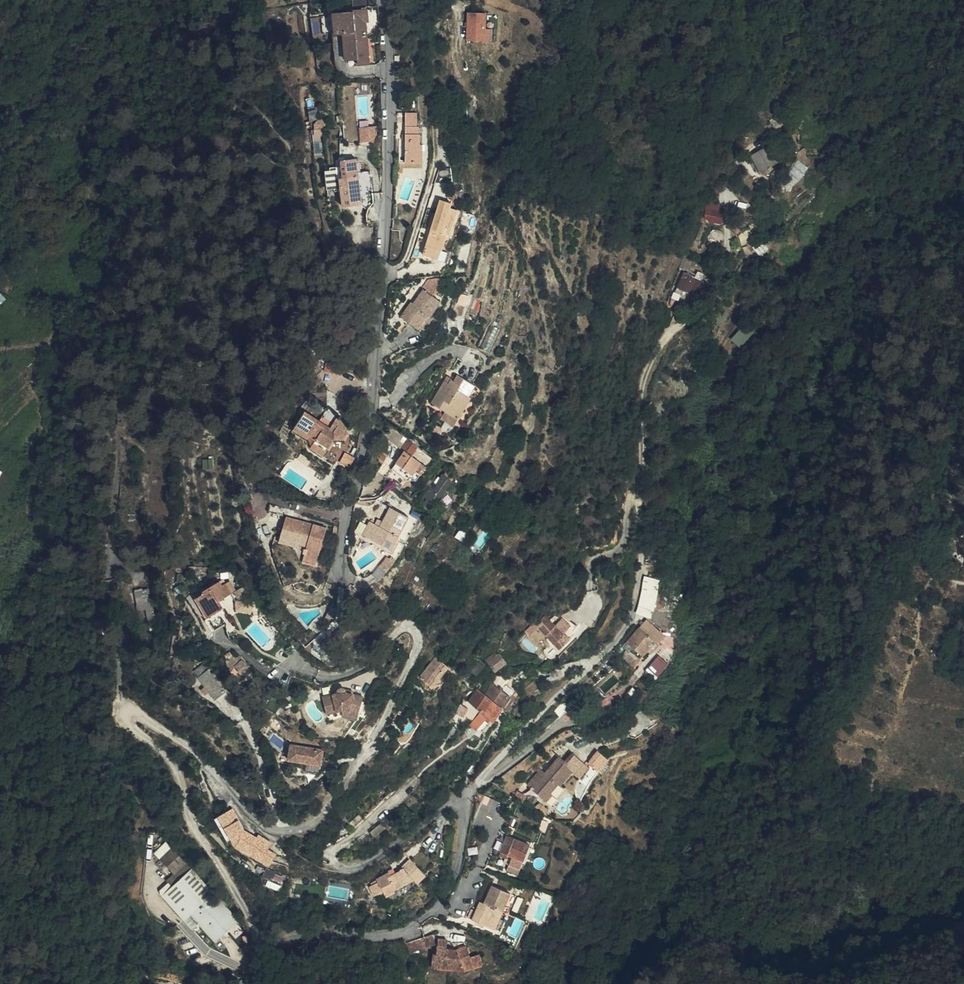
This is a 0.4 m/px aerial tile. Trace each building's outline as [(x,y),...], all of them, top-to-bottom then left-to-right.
[(345,36),(345,37),(357,34),(358,40),(364,39),(363,22),(367,22),(366,11),(352,12),(352,16),(337,17),(339,36),(345,36)] [(469,12),(468,40),(493,41),(493,29),(487,29),(488,13),(469,12)] [(364,39),(372,38),(371,23),(367,22),(363,22),(364,39)] [(357,34),(345,37),(348,62),(359,61),(360,67),(370,66),(369,50),(365,51),(364,39),(358,40),(357,34)] [(320,118),(318,109),(310,110),(312,119),(320,118)] [(426,113),(414,112),(413,139),(413,153),(412,161),(420,162),(420,158),(428,159),(429,144),(427,144),(427,134),(426,133),(427,126),(425,126),(426,113)] [(327,134),(327,119),(320,119),(316,123),(317,135),(327,134)] [(379,139),(378,126),(361,127),(362,141),(379,139)] [(428,167),(428,159),(420,158),(420,162),(412,161),(413,153),(406,153),(406,166),(428,167)] [(785,190),(789,159),(779,159),(778,189),(785,190)] [(761,174),(764,170),(756,167),(754,171),(746,169),(740,188),(758,194),(764,175),(761,174)] [(358,176),(358,177),(360,205),(366,208),(372,203),(369,171),(357,173),(358,176)] [(332,191),(340,190),(339,178),(339,176),(331,176),(332,191)] [(360,205),(358,177),(358,176),(339,178),(340,190),(342,206),(344,206),(360,205)] [(438,199),(419,253),(428,257),(433,258),(436,249),(437,250),(443,234),(446,235),(455,210),(454,210),(444,206),(446,202),(438,199)] [(444,206),(454,210),(450,200),(445,199),(446,202),(444,206)] [(721,222),(721,202),(706,203),(706,223),(721,222)] [(695,277),(700,261),(694,258),(687,274),(695,277)] [(418,288),(420,289),(427,294),(438,279),(435,278),(424,279),(418,288)] [(702,302),(711,279),(706,278),(703,284),(693,280),(686,296),(702,302)] [(407,302),(405,306),(395,320),(402,325),(405,322),(415,328),(425,314),(427,315),(436,300),(427,294),(420,289),(410,304),(407,302)] [(741,346),(753,332),(744,324),(732,339),(741,346)] [(491,351),(501,329),(492,325),(482,347),(491,351)] [(448,413),(462,420),(474,395),(469,393),(475,381),(458,371),(452,382),(449,387),(443,385),(433,405),(448,413)] [(350,430),(352,424),(340,417),(333,429),(305,413),(295,430),(309,438),(313,448),(329,457),(339,440),(347,439),(352,432),(350,430)] [(456,430),(462,420),(448,413),(443,423),(456,430)] [(677,451),(682,432),(674,429),(668,448),(677,451)] [(423,451),(414,444),(406,455),(410,458),(416,462),(423,451)] [(416,462),(410,458),(402,471),(420,482),(416,488),(420,491),(432,474),(416,462)] [(412,486),(416,488),(420,482),(402,471),(397,477),(412,486)] [(430,508),(455,481),(446,473),(421,500),(430,508)] [(405,497),(412,486),(397,477),(391,487),(405,497)] [(380,527),(371,522),(364,534),(392,549),(409,517),(391,507),(380,527)] [(308,542),(307,548),(304,561),(316,565),(328,527),(288,516),(280,541),(293,544),(295,538),(308,542)] [(293,544),(307,548),(308,542),(295,538),(293,544)] [(391,580),(402,571),(398,567),(397,568),(396,567),(386,574),(391,580)] [(152,587),(136,588),(138,609),(148,608),(149,625),(155,625),(152,587)] [(213,631),(230,622),(226,616),(237,609),(233,599),(227,602),(223,594),(207,602),(209,606),(201,611),(213,631)] [(675,616),(661,605),(651,616),(668,632),(675,616)] [(336,617),(337,608),(331,606),(327,617),(336,617)] [(570,628),(574,623),(568,619),(563,622),(567,625),(570,628)] [(551,621),(542,631),(543,632),(565,653),(571,646),(569,643),(572,639),(569,636),(568,637),(567,637),(562,631),(551,621)] [(581,629),(574,623),(570,628),(569,630),(572,632),(576,636),(581,629)] [(570,628),(567,625),(562,631),(567,637),(572,632),(569,630),(570,628)] [(538,627),(530,636),(535,641),(543,632),(542,631),(538,627)] [(648,637),(643,633),(630,647),(634,651),(625,661),(636,671),(653,653),(656,655),(662,649),(660,648),(668,638),(657,628),(648,637)] [(572,639),(569,643),(571,646),(578,638),(576,636),(572,639)] [(506,662),(499,653),(488,660),(496,670),(506,662)] [(660,654),(648,668),(659,677),(671,664),(660,654)] [(548,656),(544,660),(549,666),(554,661),(548,656)] [(437,657),(422,677),(433,685),(449,666),(437,657)] [(216,699),(228,689),(204,661),(193,671),(216,699)] [(192,695),(196,706),(198,710),(203,721),(213,717),(200,685),(191,687),(194,694),(192,695)] [(495,686),(486,695),(504,708),(511,698),(495,686)] [(343,714),(360,718),(365,696),(348,692),(347,689),(345,688),(342,687),(340,688),(338,690),(338,692),(322,697),(329,717),(343,714)] [(486,695),(480,690),(475,694),(469,703),(482,711),(470,726),(477,730),(479,731),(485,722),(493,726),(495,720),(504,708),(486,695)] [(457,713),(456,716),(461,721),(466,714),(464,712),(467,707),(463,704),(461,707),(457,713)] [(322,764),(324,749),(292,744),(290,759),(322,764)] [(578,756),(600,770),(603,766),(584,750),(578,756)] [(593,778),(600,770),(578,756),(576,759),(570,755),(548,781),(546,777),(539,785),(559,801),(564,795),(562,793),(570,784),(573,785),(585,771),(593,778)] [(515,799),(526,804),(529,797),(518,792),(515,799)] [(546,812),(557,817),(560,811),(551,806),(546,812)] [(238,825),(235,819),(237,818),(232,808),(217,816),(225,832),(238,825)] [(232,842),(270,865),(278,852),(269,846),(272,842),(243,824),(232,842)] [(521,869),(531,843),(507,834),(499,854),(511,859),(509,864),(521,869)] [(429,875),(413,859),(403,868),(393,874),(390,870),(378,876),(379,879),(370,883),(376,893),(384,888),(387,896),(398,891),(397,888),(415,879),(420,884),(429,875)] [(521,869),(509,864),(506,870),(519,874),(521,869)] [(270,870),(266,883),(281,889),(286,876),(270,870)] [(193,930),(224,905),(204,881),(174,907),(193,930)] [(503,912),(512,892),(492,885),(485,903),(480,902),(476,911),(472,909),(468,919),(478,923),(495,930),(503,912)] [(512,892),(503,912),(509,914),(517,894),(512,892)] [(242,937),(245,931),(224,905),(193,930),(203,943),(211,937),(223,953),(226,945),(233,939),(242,937)] [(503,912),(495,930),(501,932),(509,914),(503,912)] [(433,934),(409,941),(409,942),(410,951),(436,942),(433,934)] [(468,963),(465,970),(467,970),(484,964),(480,954),(472,957),(469,946),(461,949),(448,950),(448,941),(439,941),(439,956),(434,957),(434,958),(466,958),(468,963)] [(435,970),(465,970),(468,963),(466,958),(434,958),(435,970)]
